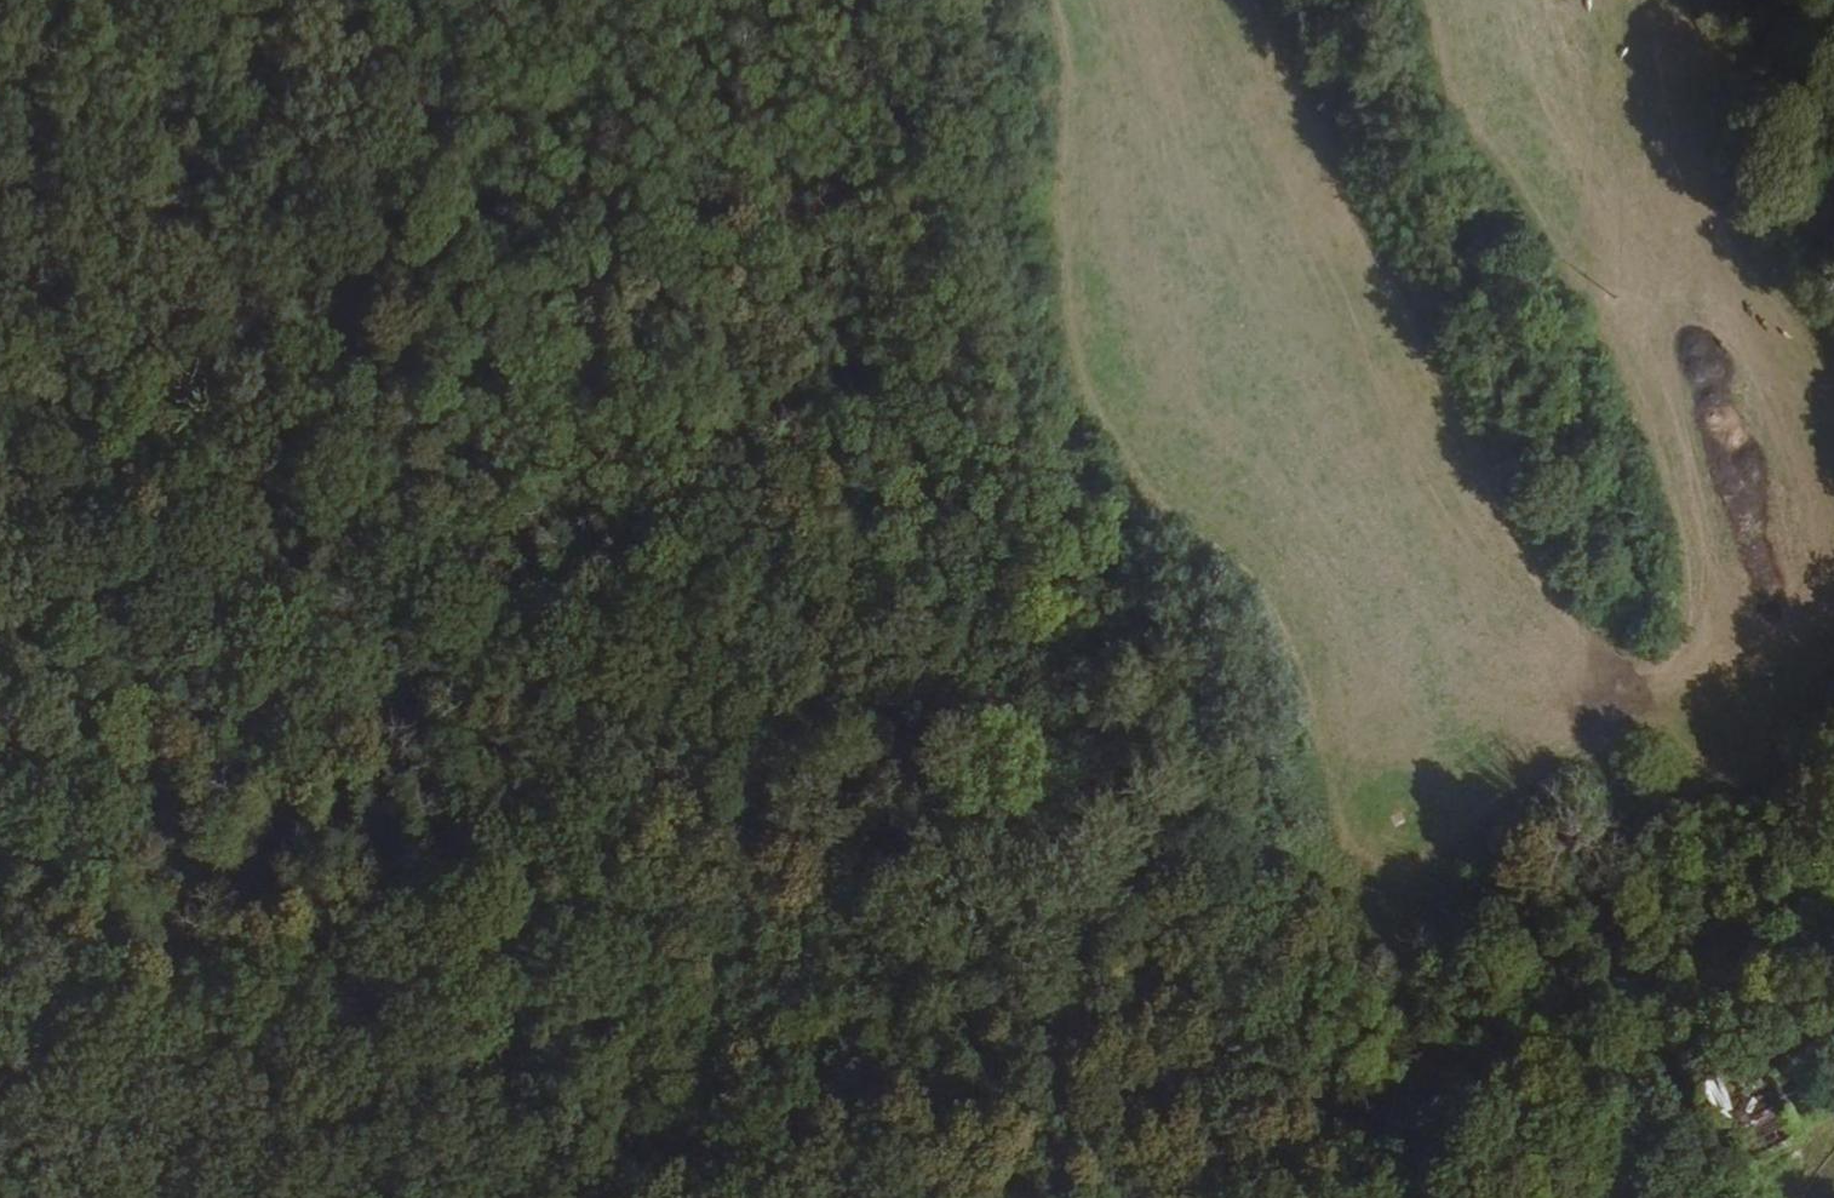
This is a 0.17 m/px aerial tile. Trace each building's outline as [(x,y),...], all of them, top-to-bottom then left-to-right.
[(1828,1045),(1830,1051),(1744,1091),(1740,1080),(1734,1076),(1729,1073),(1724,1071),(1718,1070),(1712,1071),(1706,1075),(1702,1078),(1700,1084),(1698,1089),(1697,1095),(1699,1102),(1701,1107),(1709,1114),(1720,1118),(1737,1154),(1744,1150),(1749,1162),(1814,1131),(1807,1117),(1833,1105),(1833,1042),(1828,1045)]
